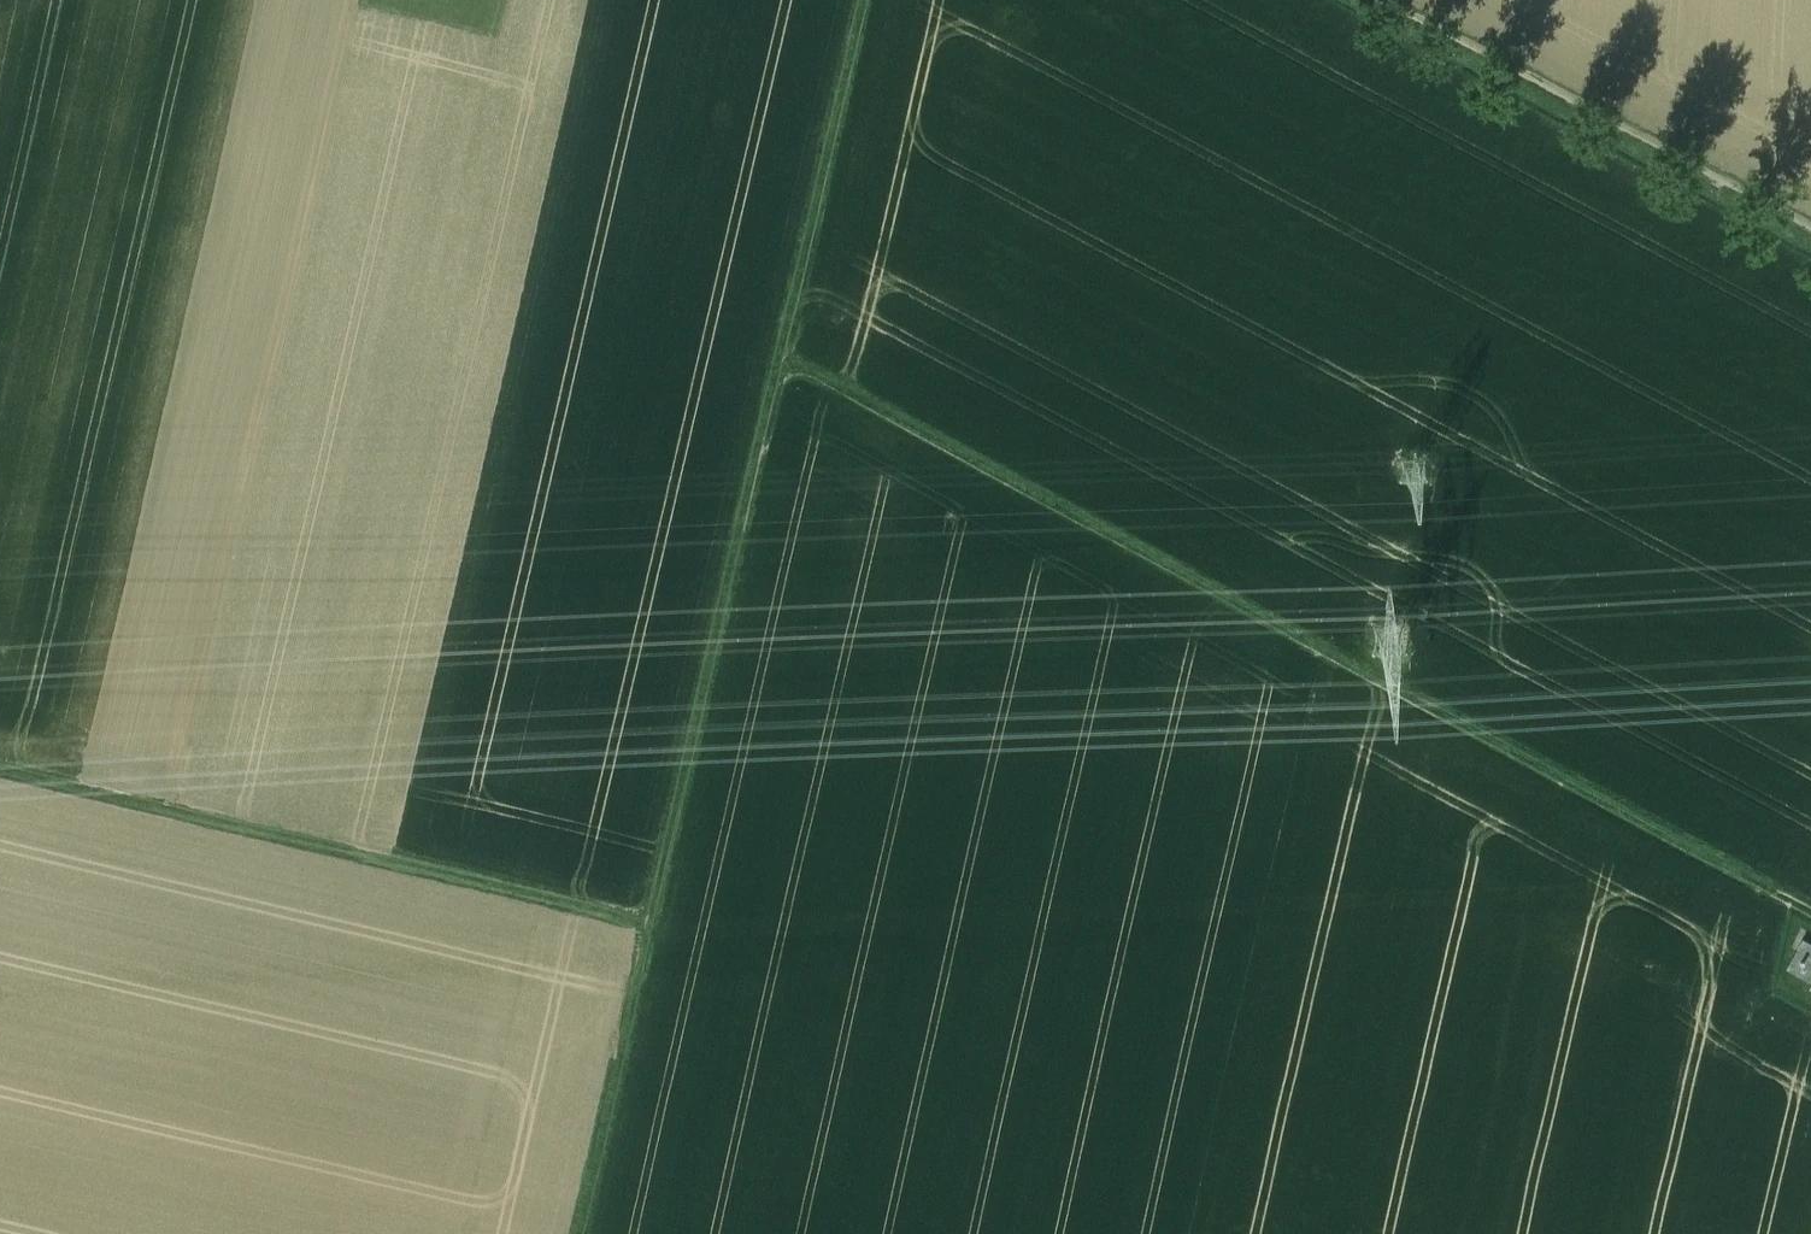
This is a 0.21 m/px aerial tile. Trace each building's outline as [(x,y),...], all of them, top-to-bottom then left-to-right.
[(1803,936),(1785,968),(1810,983),(1810,941),(1803,936)]
